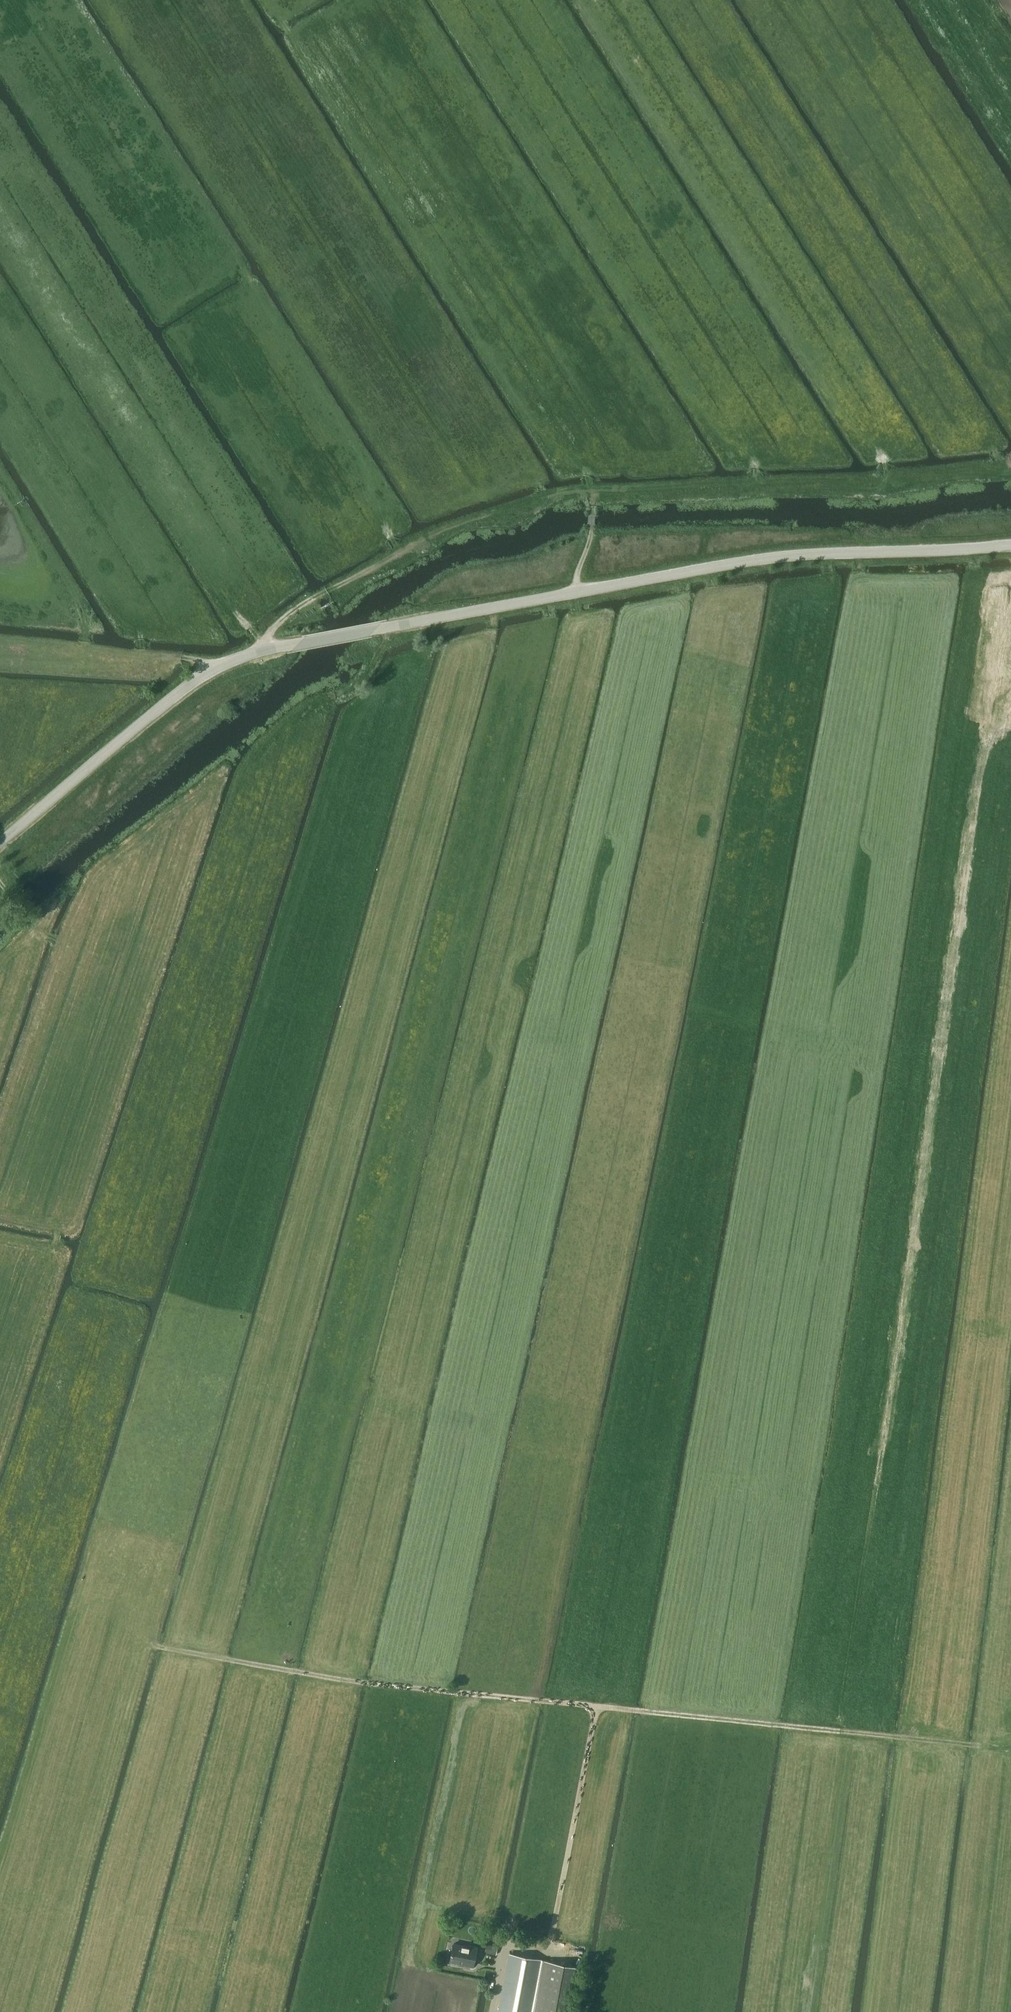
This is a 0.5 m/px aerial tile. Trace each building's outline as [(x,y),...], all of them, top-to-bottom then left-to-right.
[(473,1965),(477,1946),(469,1944),(469,1945),(453,1942),(449,1960),(473,1965)] [(496,1955),(496,1953),(497,1946),(487,1944),(486,1944),(485,1953),(496,1955)] [(541,1959),(508,1953),(497,2011),(531,2011),(541,1959)] [(542,1959),(533,2011),(565,2011),(574,1965),(542,1959)]
